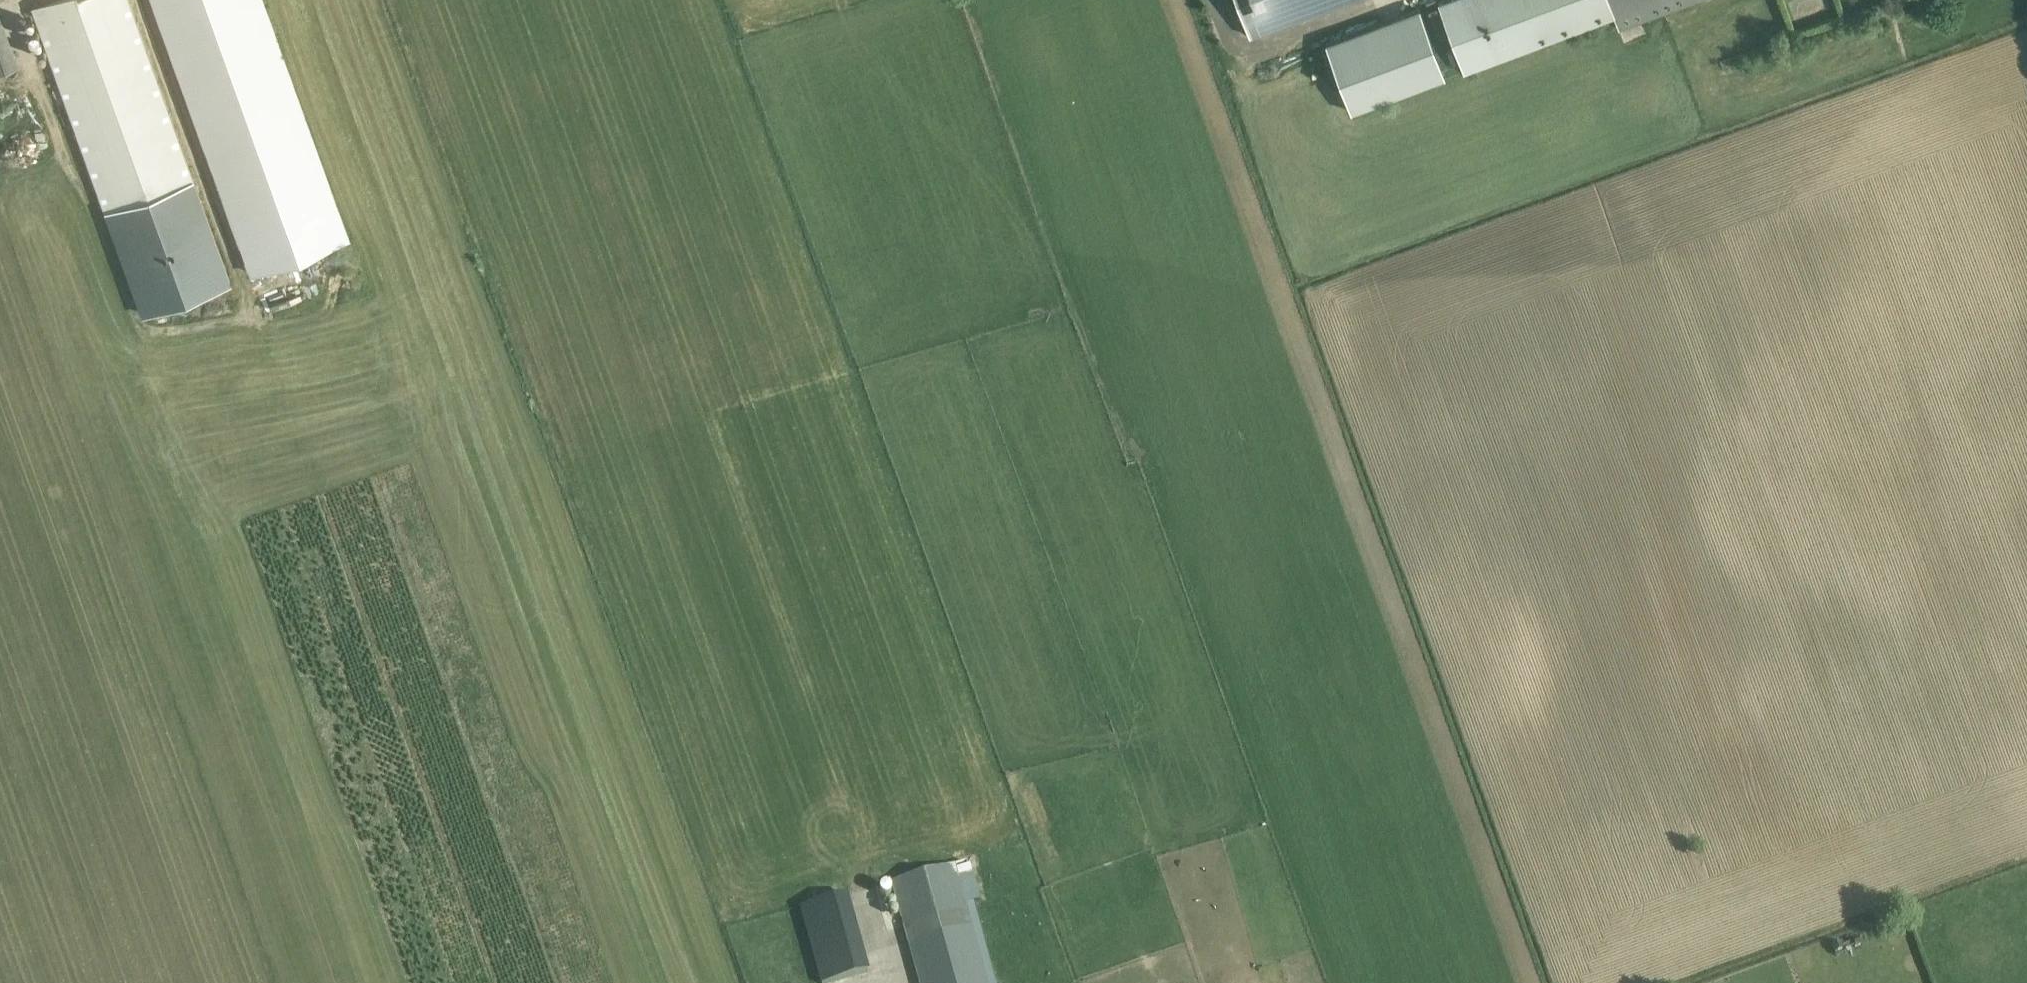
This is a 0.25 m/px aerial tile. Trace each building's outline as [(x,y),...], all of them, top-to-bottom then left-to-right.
[(31,7),(106,213),(142,312),(230,280),(195,181),(129,0),(50,0),(31,7)] [(216,173),(252,272),(347,237),(262,0),(154,0),(216,173)] [(1251,39),(1356,0),(1236,0),(1251,39)] [(1437,0),(1463,71),(1613,15),(1618,29),(1695,0),(1438,0),(1437,0)] [(1330,44),(1326,45),(1335,71),(1350,111),(1445,76),(1420,10),(1330,44)] [(892,883),(904,926),(920,982),(996,982),(973,903),(981,901),(973,874),(959,878),(956,865),(892,883)] [(868,970),(847,893),(801,906),(822,982),(868,970)]
